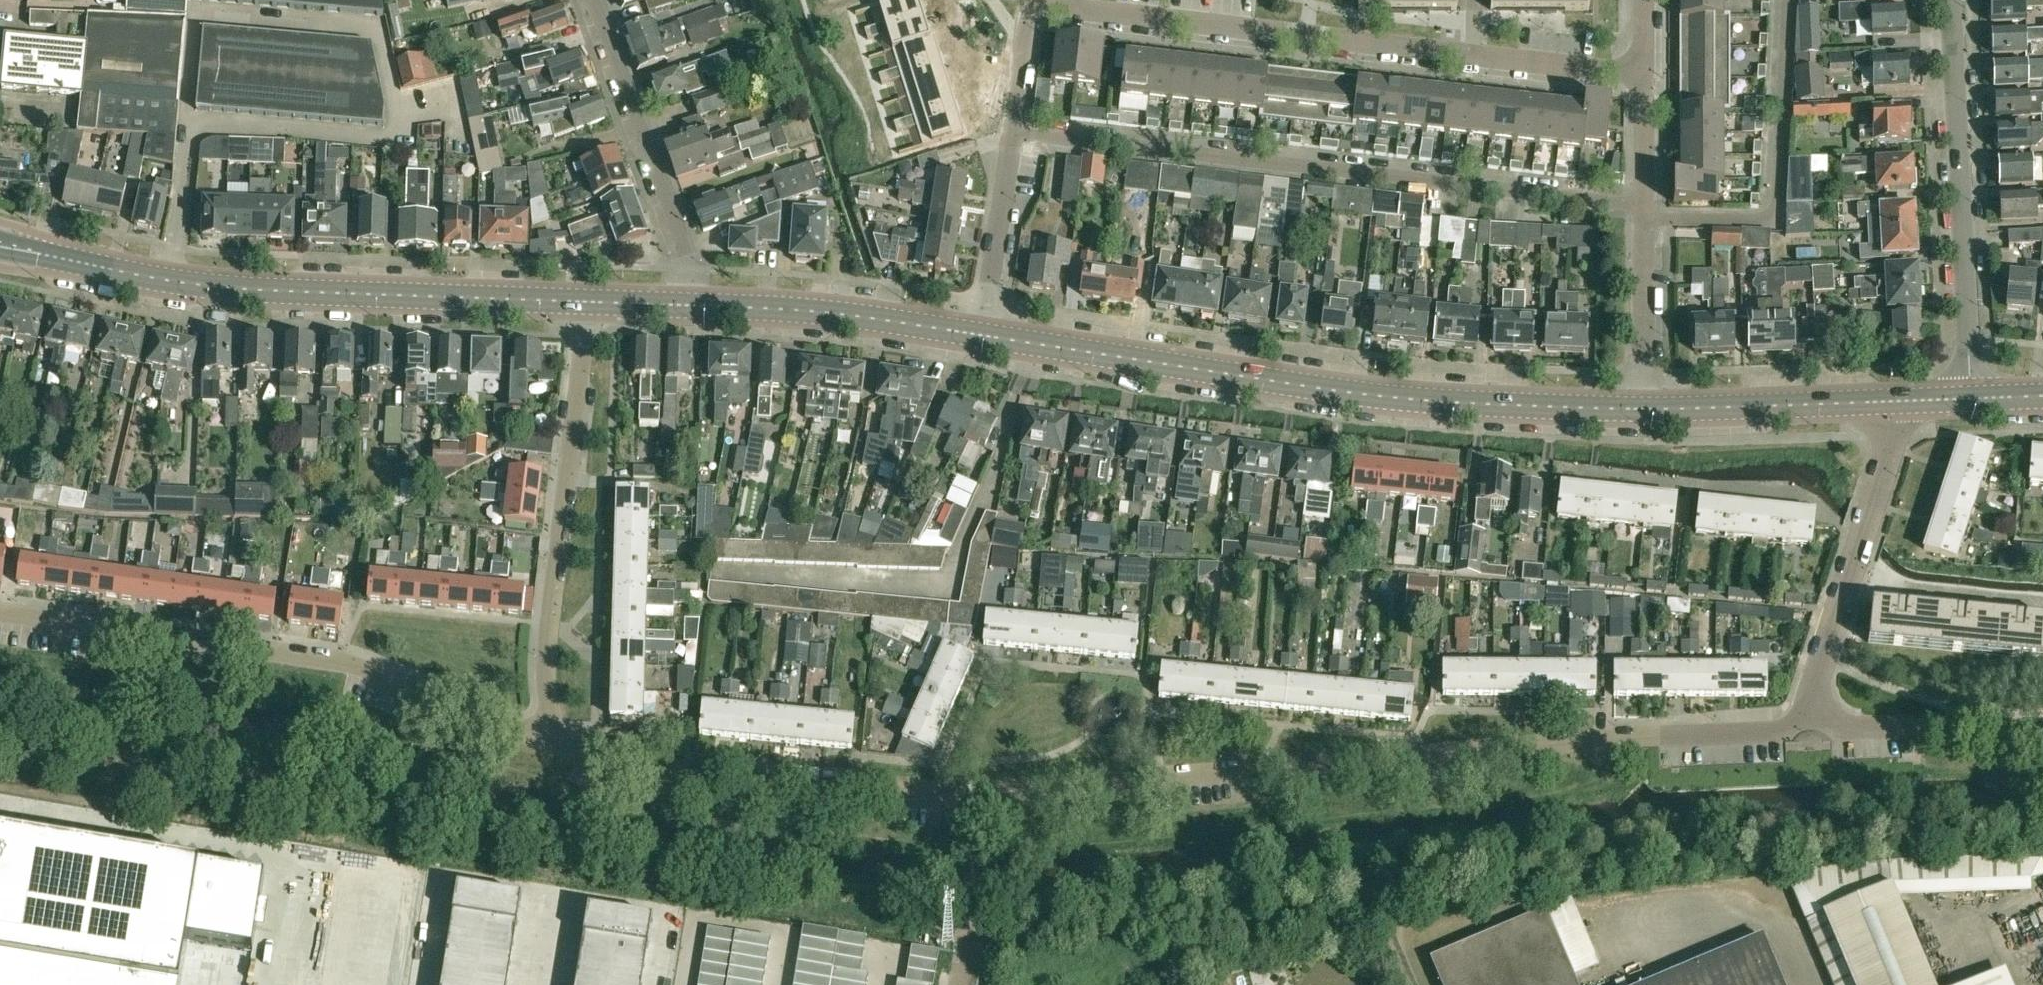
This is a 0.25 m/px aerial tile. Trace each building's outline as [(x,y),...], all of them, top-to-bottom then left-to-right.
[(180,0),(132,0),(131,13),(178,17),(180,0)] [(276,7),(293,8),(294,0),(276,0),(276,7)] [(293,8),(311,10),(312,0),(294,0),(293,8)] [(311,10),(329,12),(330,0),(312,0),(311,10)] [(329,12),(356,14),(357,0),(330,0),(329,12)] [(356,14),(384,17),(381,0),(357,0),(356,14)] [(622,9),(645,0),(619,0),(622,9)] [(924,18),(918,0),(905,0),(879,8),(885,25),(886,30),(924,18)] [(1358,10),(1383,10),(1383,0),(1358,0),(1358,10)] [(1383,10),(1391,10),(1391,13),(1405,13),(1405,0),(1383,0),(1383,10)] [(1405,13),(1420,13),(1420,10),(1428,10),(1428,0),(1405,0),(1405,13)] [(1428,10),(1457,10),(1457,0),(1428,0),(1428,10)] [(1520,0),(1491,0),(1491,10),(1520,10),(1520,0)] [(1520,10),(1528,10),(1528,13),(1543,13),(1543,0),(1520,0),(1520,10)] [(1543,13),(1557,13),(1557,10),(1565,10),(1565,0),(1543,0),(1543,13)] [(1565,10),(1589,11),(1589,0),(1565,0),(1565,10)] [(1680,17),(1730,17),(1730,15),(1724,15),(1724,0),(1680,0),(1680,17)] [(2025,9),(2042,8),(2042,0),(1991,0),(1991,8),(1989,11),(1989,17),(1992,20),(1992,23),(2026,21),(2025,9)] [(1873,36),(1905,34),(1904,30),(1907,28),(1906,22),(1904,21),(1903,9),(1878,10),(1878,6),(1865,7),(1865,4),(1840,6),(1841,23),(1866,22),(1865,20),(1872,20),(1873,36)] [(1769,5),(1761,5),(1761,17),(1769,17),(1769,5)] [(405,39),(397,6),(387,8),(394,41),(405,39)] [(531,41),(538,38),(567,28),(560,7),(531,17),(530,13),(496,26),(501,41),(523,32),(525,38),(531,41)] [(698,28),(716,21),(713,11),(657,31),(653,22),(624,33),(631,52),(682,33),(698,28)] [(97,133),(135,135),(149,136),(176,138),(179,104),(186,20),(36,13),(35,26),(71,29),(70,45),(7,39),(3,88),(86,96),(100,97),(97,133)] [(1680,17),(1680,48),(1730,48),(1730,17),(1680,17)] [(892,50),(934,37),(934,36),(930,37),(924,18),(886,30),(888,35),(892,50)] [(704,45),(722,38),(716,21),(698,28),(704,45)] [(493,37),(489,22),(473,26),(477,41),(493,37)] [(885,25),(875,28),(878,38),(888,35),(886,30),(885,25)] [(203,28),(196,110),(213,111),(383,126),(385,107),(372,43),(203,28)] [(875,28),(865,31),(868,41),(878,38),(875,28)] [(2042,41),(2042,29),(2025,30),(1993,32),(1993,41),(1991,43),(1991,49),(1994,51),(1994,55),(2026,53),(2025,42),(2042,41)] [(631,52),(638,72),(667,61),(664,52),(686,44),(682,33),(631,52)] [(1768,36),(1760,36),(1759,48),(1767,48),(1768,36)] [(934,37),(892,50),(898,69),(900,74),(942,61),(934,37)] [(1080,41),(1056,38),(1051,82),(1075,85),(1080,41)] [(1075,85),(1100,87),(1105,43),(1080,41),(1075,85)] [(1680,48),(1680,79),(1730,80),(1730,48),(1680,48)] [(555,60),(553,54),(522,61),(526,79),(534,77),(541,95),(586,78),(585,73),(586,71),(585,67),(582,65),(577,52),(555,60)] [(1121,96),(1148,99),(1153,55),(1126,52),(1121,96)] [(1874,87),(1907,85),(1907,81),(1909,79),(1909,73),(1907,71),(1906,58),(1884,59),(1884,53),(1863,55),(1863,56),(1854,56),(1855,71),(1874,70),(1874,87)] [(423,75),(419,55),(397,61),(404,88),(437,80),(435,72),(423,75)] [(704,62),(652,80),(655,89),(653,93),(655,100),(659,100),(659,101),(688,91),(689,95),(686,96),(687,99),(707,92),(701,76),(708,73),(709,77),(731,70),(725,55),(704,62)] [(1148,99),(1171,102),(1176,58),(1153,55),(1148,99)] [(1171,102),(1194,105),(1199,60),(1176,58),(1171,102)] [(1194,105),(1216,107),(1221,63),(1199,60),(1194,105)] [(908,98),(950,85),(942,61),(900,74),(902,79),(908,98)] [(2027,82),(2042,81),(2042,62),(2026,63),(2026,62),(1994,64),(1995,74),(1992,76),(1993,81),(1995,83),(1995,87),(2028,86),(2027,82)] [(1216,107),(1239,110),(1244,66),(1221,63),(1216,107)] [(520,83),(516,66),(497,71),(502,87),(520,83)] [(1259,118),(1261,118),(1266,68),(1244,66),(1239,110),(1260,112),(1259,118)] [(1766,67),(1758,67),(1757,79),(1765,80),(1766,67)] [(493,82),(490,68),(471,71),(464,73),(467,87),(493,82)] [(1261,118),(1292,122),(1298,72),(1266,68),(1261,118)] [(898,69),(889,73),(892,82),(902,79),(900,74),(898,69)] [(1821,69),(1799,70),(1801,100),(1822,99),(1821,69)] [(1292,122),(1323,126),(1329,76),(1298,72),(1292,122)] [(889,73),(879,76),(882,86),(892,82),(889,73)] [(1323,126),(1354,129),(1360,79),(1329,76),(1323,126)] [(1356,123),(1377,126),(1382,82),(1360,79),(1354,129),(1356,129),(1356,123)] [(1680,79),(1680,111),(1730,111),(1730,80),(1680,79)] [(1377,126),(1400,129),(1405,85),(1382,82),(1377,126)] [(950,85),(908,98),(914,117),(915,122),(957,109),(950,85)] [(1400,129),(1423,131),(1428,87),(1405,85),(1400,129)] [(1423,131),(1445,134),(1450,90),(1428,87),(1423,131)] [(481,117),(475,89),(463,92),(469,120),(481,117)] [(1445,134),(1468,137),(1473,92),(1450,90),(1445,134)] [(690,100),(696,118),(724,108),(719,91),(690,100)] [(1468,137),(1491,139),(1496,95),(1473,92),(1468,137)] [(731,94),(723,96),(727,107),(738,104),(738,103),(737,101),(734,93),(731,94)] [(1997,119),(2029,117),(2028,107),(2042,106),(2042,94),(2028,95),(2028,94),(1996,96),(1996,105),(1994,107),(1994,113),(1997,115),(1997,119)] [(1491,139),(1513,142),(1518,98),(1496,95),(1491,139)] [(563,98),(530,106),(535,128),(550,125),(552,124),(555,138),(577,129),(577,130),(606,119),(598,98),(585,102),(584,98),(564,105),(563,98)] [(1513,142),(1536,144),(1541,100),(1518,98),(1513,142)] [(1764,99),(1756,98),(1756,110),(1764,111),(1764,99)] [(1536,144),(1559,147),(1564,103),(1541,100),(1536,144)] [(1559,147),(1581,150),(1587,100),(1585,100),(1584,105),(1564,103),(1559,147)] [(1611,103),(1587,100),(1581,150),(1583,150),(1583,144),(1606,146),(1611,103)] [(1852,117),(1851,101),(1829,103),(1829,119),(1852,117)] [(1813,120),(1812,104),(1793,105),(1794,121),(1813,120)] [(1033,115),(1045,117),(1046,108),(1034,106),(1033,115)] [(965,134),(957,109),(915,122),(917,127),(923,147),(965,134)] [(1876,142),(1909,140),(1908,127),(1909,127),(1909,124),(1911,122),(1911,114),(1909,112),(1908,109),(1875,110),(1876,128),(1860,129),(1861,142),(1876,142)] [(1108,112),(1095,110),(1094,122),(1107,124),(1108,112)] [(1680,111),(1680,133),(1724,134),(1724,112),(1730,112),(1730,111),(1680,111)] [(481,117),(469,120),(480,175),(505,170),(493,115),(481,117)] [(1107,124),(1119,125),(1120,117),(1108,116),(1107,124)] [(914,117),(904,121),(907,130),(917,127),(915,122),(914,117)] [(1146,128),(1158,130),(1159,122),(1147,120),(1146,128)] [(1763,120),(1755,120),(1754,132),(1763,132),(1763,120)] [(757,121),(735,128),(738,137),(760,130),(757,121)] [(904,121),(894,124),(897,134),(907,130),(904,121)] [(1169,131),(1181,132),(1182,124),(1170,123),(1169,131)] [(768,128),(767,128),(775,152),(788,148),(780,124),(768,128)] [(2028,126),(2028,125),(1997,127),(1998,138),(1995,140),(1995,146),(1999,149),(1999,151),(2030,149),(2030,148),(2035,148),(2042,139),(2042,125),(2028,126)] [(441,128),(441,126),(430,127),(422,127),(423,136),(425,136),(425,139),(442,139),(441,128)] [(1192,134),(1204,135),(1205,127),(1193,126),(1192,134)] [(671,161),(730,139),(727,129),(707,137),(704,128),(664,142),(671,161)] [(752,151),(756,162),(776,155),(775,152),(767,128),(760,130),(738,137),(737,137),(743,155),(752,151)] [(1214,136),(1226,138),(1227,130),(1215,128),(1214,136)] [(64,157),(69,132),(49,130),(48,155),(51,156),(64,157)] [(1237,139),(1249,140),(1250,132),(1238,131),(1237,139)] [(64,157),(63,163),(77,166),(84,132),(69,132),(64,157)] [(1258,141),(1270,143),(1271,135),(1259,133),(1258,141)] [(1680,133),(1680,156),(1724,156),(1724,134),(1680,133)] [(140,180),(144,159),(149,136),(135,135),(126,177),(140,180)] [(174,166),(176,138),(149,136),(144,159),(174,166)] [(1289,145),(1301,146),(1302,138),(1290,137),(1289,145)] [(230,139),(217,139),(209,140),(202,145),(201,146),(199,161),(229,162),(229,164),(230,139)] [(251,165),(252,140),(230,139),(229,164),(251,165)] [(678,180),(697,173),(718,165),(714,156),(724,152),(734,149),(730,139),(671,161),(678,180)] [(251,165),(273,166),(274,141),(252,140),(251,165)] [(1321,141),(1320,149),(1338,151),(1339,143),(1321,141)] [(1762,143),(1754,142),(1753,154),(1761,155),(1762,143)] [(1351,152),(1363,154),(1364,146),(1352,144),(1351,152)] [(1374,155),(1386,156),(1387,148),(1375,147),(1374,155)] [(348,148),(329,148),(329,159),(348,159),(348,148)] [(1409,151),(1397,149),(1397,157),(1408,159),(1409,151)] [(588,181),(622,168),(616,150),(573,166),(576,174),(584,171),(588,181)] [(408,169),(418,169),(417,153),(409,152),(408,169)] [(941,164),(937,152),(918,158),(922,170),(941,164)] [(1419,160),(1431,162),(1432,154),(1420,152),(1419,160)] [(1442,163),(1454,164),(1455,156),(1443,155),(1442,163)] [(64,157),(51,156),(46,178),(59,181),(63,163),(64,157)] [(1680,156),(1680,177),(1674,177),(1674,178),(1724,179),(1724,156),(1680,156)] [(1107,159),(1083,157),(1083,160),(1080,185),(1105,187),(1107,159)] [(1465,158),(1464,165),(1476,167),(1477,159),(1465,158)] [(1810,158),(1791,159),(1788,205),(1812,204),(1810,158)] [(1080,185),(1083,160),(1067,159),(1063,197),(1078,199),(1080,185)] [(1878,189),(1913,188),(1912,185),(1916,185),(1915,173),(1912,173),(1911,160),(1873,162),(1873,159),(1842,161),(1843,176),(1877,174),(1878,189)] [(1999,174),(2000,186),(2033,184),(2032,159),(1998,160),(1996,165),(1997,172),(1999,174)] [(1487,168),(1499,169),(1500,161),(1488,160),(1487,168)] [(21,173),(22,163),(0,161),(0,171),(21,173)] [(773,180),(777,191),(780,202),(819,190),(810,163),(772,175),(773,180)] [(1510,171),(1522,173),(1523,164),(1511,163),(1510,171)] [(530,187),(545,183),(540,164),(527,165),(530,187)] [(1159,192),(1162,168),(1128,165),(1125,189),(1124,202),(1144,204),(1146,191),(1159,192)] [(1532,173),(1544,175),(1545,167),(1533,165),(1532,173)] [(1761,166),(1753,165),(1752,177),(1760,178),(1761,166)] [(326,244),(328,173),(328,166),(318,166),(317,198),(307,198),(307,211),(306,211),(305,241),(316,241),(318,244),(326,244)] [(1191,196),(1194,171),(1162,167),(1162,168),(1159,192),(1175,195),(1172,217),(1188,219),(1192,196),(1191,196)] [(622,168),(588,181),(592,191),(583,194),(586,202),(629,186),(622,168)] [(1555,176),(1567,177),(1568,169),(1556,168),(1555,176)] [(417,247),(419,169),(408,169),(407,215),(397,215),(396,247),(417,247)] [(429,216),(430,192),(430,170),(419,169),(417,247),(438,248),(439,216),(429,216)] [(21,173),(0,171),(0,182),(19,184),(21,173)] [(1211,199),(1215,174),(1194,171),(1191,196),(1192,196),(1208,198),(1211,199)] [(93,211),(100,179),(73,173),(66,205),(93,211)] [(328,173),(326,244),(334,244),(335,242),(346,242),(347,212),(336,212),(338,173),(328,173)] [(506,186),(506,173),(494,173),(494,186),(506,186)] [(39,176),(21,174),(20,184),(38,186),(39,176)] [(901,192),(963,202),(965,192),(968,193),(970,181),(967,181),(967,178),(939,174),(937,186),(917,183),(917,185),(903,183),(901,192)] [(1237,202),(1240,177),(1215,174),(1211,199),(1237,202)] [(1612,174),(1611,182),(1624,184),(1624,176),(1612,174)] [(773,180),(772,175),(756,181),(694,204),(704,231),(734,220),(730,209),(762,197),(758,185),(773,180)] [(1256,233),(1264,180),(1240,177),(1237,202),(1239,203),(1235,230),(1256,233)] [(1674,178),(1674,204),(1718,203),(1718,180),(1724,180),(1724,179),(1674,178)] [(127,185),(100,179),(93,211),(120,217),(127,185)] [(459,179),(445,179),(444,227),(446,227),(445,246),(457,246),(459,249),(465,249),(468,247),(471,247),(472,215),(458,215),(459,179)] [(159,230),(166,198),(171,199),(174,184),(157,180),(155,192),(143,190),(135,225),(159,230)] [(358,180),(358,195),(367,195),(367,180),(358,180)] [(1283,237),(1289,183),(1264,180),(1256,233),(1283,237)] [(1313,186),(1307,185),(1289,183),(1283,237),(1306,240),(1313,186)] [(861,188),(860,194),(859,200),(866,201),(871,202),(872,190),(861,188)] [(1334,189),(1327,188),(1326,195),(1333,196),(1334,189)] [(1372,217),(1374,193),(1334,189),(1333,196),(1332,213),(1372,217)] [(1843,202),(1865,201),(1865,190),(1843,191),(1843,202)] [(961,212),(963,202),(901,192),(900,200),(914,203),(913,206),(934,209),(932,221),(960,225),(960,223),(963,224),(965,213),(961,212)] [(2002,222),(2036,220),(2036,208),(2042,208),(2042,192),(2019,193),(2019,196),(2001,197),(2002,207),(1999,210),(1999,217),(2002,220),(2002,222)] [(504,247),(506,193),(496,193),(495,215),(484,215),(483,246),(486,246),(487,250),(495,250),(496,247),(504,247)] [(506,193),(504,247),(513,247),(514,251),(522,251),(523,248),(527,248),(528,216),(516,216),(516,194),(506,193)] [(573,239),(640,214),(632,193),(604,204),(607,214),(569,228),(573,239)] [(1401,196),(1374,193),(1372,217),(1377,218),(1376,228),(1402,231),(1403,218),(1399,218),(1401,196)] [(227,238),(228,196),(205,195),(203,237),(227,238)] [(366,206),(367,195),(355,195),(355,219),(360,219),(359,243),(372,243),(374,246),(381,246),(383,243),(386,243),(387,207),(366,206)] [(249,239),(250,197),(228,196),(227,238),(249,239)] [(1402,231),(1421,233),(1422,216),(1424,199),(1414,198),(1403,196),(1401,196),(1399,218),(1403,218),(1402,231)] [(1759,196),(1751,196),(1750,208),(1758,208),(1759,196)] [(271,240),(272,198),(250,197),(249,239),(271,240)] [(544,197),(530,202),(533,226),(551,219),(544,197)] [(272,198),(271,240),(293,241),(294,198),(272,198)] [(1886,204),(1866,205),(1865,201),(1843,202),(1834,202),(1835,219),(1858,217),(1858,219),(1881,218),(1882,232),(1918,230),(1917,218),(1914,218),(1913,206),(1886,207),(1886,204)] [(782,206),(780,202),(766,208),(770,218),(781,213),(782,206)] [(795,212),(792,258),(796,259),(796,263),(811,264),(812,260),(823,261),(824,244),(828,244),(829,230),(825,230),(826,215),(795,212)] [(731,240),(730,254),(750,256),(750,255),(755,256),(755,243),(779,245),(781,213),(770,218),(743,229),(743,235),(732,234),(731,240)] [(576,249),(592,243),(615,235),(619,244),(620,244),(624,245),(630,243),(631,240),(647,233),(640,214),(573,239),(576,249)] [(1465,221),(1441,218),(1438,242),(1462,245),(1465,221)] [(1811,218),(1787,219),(1786,237),(1812,236),(1811,218)] [(960,228),(960,225),(932,221),(930,234),(909,231),(908,232),(895,230),(895,228),(876,225),(875,235),(908,241),(928,244),(956,249),(957,239),(961,239),(963,228),(960,228)] [(1474,265),(1479,223),(1465,221),(1462,245),(1460,264),(1474,265)] [(1517,249),(1518,225),(1494,224),(1491,223),(1489,245),(1489,248),(1503,249),(1517,249)] [(1541,246),(1542,226),(1518,225),(1517,249),(1528,250),(1528,245),(1541,246)] [(1569,250),(1570,227),(1557,227),(1556,249),(1569,250)] [(1597,251),(1598,229),(1570,227),(1569,250),(1597,251)] [(554,230),(539,232),(540,241),(555,239),(554,230)] [(1741,247),(1741,230),(1712,230),(1711,247),(1741,247)] [(1769,249),(1769,232),(1741,230),(1741,249),(1748,249),(1769,249)] [(1918,230),(1882,232),(1883,246),(1860,247),(1861,261),(1889,259),(1889,256),(1916,255),(1915,243),(1918,242),(1918,230)] [(2042,244),(2042,241),(2042,231),(2008,232),(2009,245),(2042,244)] [(907,250),(908,241),(875,235),(882,261),(897,264),(899,248),(907,250)] [(554,240),(531,244),(531,255),(556,256),(554,240)] [(954,259),(956,249),(928,244),(924,269),(952,273),(952,270),(956,271),(958,260),(954,259)] [(1069,268),(1072,248),(1052,245),(1049,265),(1032,263),(1029,289),(1056,292),(1059,267),(1069,268)] [(1174,309),(1179,276),(1168,275),(1172,254),(1161,252),(1154,306),(1157,306),(1157,308),(1167,310),(1168,308),(1174,309)] [(1107,299),(1111,274),(1097,272),(1099,257),(1083,255),(1079,283),(1083,283),(1081,296),(1107,299)] [(1195,312),(1202,262),(1182,259),(1179,276),(1174,309),(1182,310),(1181,312),(1192,314),(1193,311),(1195,312)] [(1111,274),(1107,299),(1134,303),(1135,290),(1140,291),(1143,263),(1134,262),(1132,277),(1111,274)] [(1202,262),(1195,312),(1202,313),(1202,315),(1212,317),(1213,314),(1216,315),(1222,270),(1214,269),(1215,263),(1202,262)] [(1812,268),(1813,285),(1813,293),(1835,292),(1833,267),(1812,268)] [(1861,290),(1921,287),(1920,277),(1917,277),(1917,267),(1887,268),(1887,278),(1854,279),(1854,290),(1861,290)] [(1249,289),(1244,322),(1259,324),(1259,321),(1265,322),(1271,278),(1264,277),(1264,272),(1251,270),(1249,289)] [(1713,303),(1713,301),(1712,270),(1692,271),(1693,286),(1704,286),(1705,303),(1713,303)] [(1791,349),(1793,349),(1792,317),(1781,317),(1780,289),(1783,287),(1782,270),(1768,270),(1768,282),(1771,349),(1779,349),(1779,352),(1791,351),(1791,349)] [(1244,322),(1249,289),(1237,287),(1239,273),(1230,271),(1224,316),(1229,316),(1228,319),(1244,322)] [(2010,273),(2007,309),(2033,312),(2036,276),(2010,273)] [(1335,276),(1325,274),(1323,292),(1333,294),(1335,276)] [(1323,290),(1324,278),(1315,277),(1313,289),(1323,290)] [(1293,280),(1281,278),(1277,304),(1281,304),(1278,324),(1289,325),(1289,328),(1299,329),(1299,327),(1302,327),(1306,295),(1292,293),(1293,280)] [(1383,302),(1376,301),(1373,326),(1375,326),(1373,336),(1389,338),(1393,303),(1394,303),(1397,281),(1386,279),(1383,302)] [(1412,305),(1413,293),(1404,292),(1405,282),(1397,281),(1394,303),(1393,303),(1389,338),(1391,338),(1391,341),(1401,342),(1401,339),(1408,340),(1413,305),(1412,305)] [(1525,289),(1525,282),(1515,282),(1515,284),(1515,292),(1524,292),(1525,289)] [(1755,289),(1758,290),(1759,318),(1747,319),(1749,350),(1751,350),(1751,353),(1763,352),(1763,350),(1771,349),(1768,282),(1758,282),(1755,283),(1755,289)] [(1349,333),(1353,307),(1359,308),(1362,287),(1339,284),(1337,304),(1326,302),(1322,330),(1349,333)] [(1421,306),(1423,294),(1424,285),(1414,284),(1413,293),(1412,305),(1413,305),(1408,340),(1411,340),(1410,344),(1421,345),(1421,342),(1425,342),(1429,307),(1421,306)] [(1921,287),(1861,290),(1860,291),(1861,301),(1888,300),(1889,309),(1919,307),(1918,297),(1921,297),(1921,287)] [(1456,345),(1461,290),(1450,289),(1448,312),(1437,311),(1434,343),(1436,343),(1437,346),(1446,347),(1448,344),(1456,345)] [(1461,290),(1456,345),(1463,346),(1465,349),(1475,349),(1476,347),(1477,347),(1480,315),(1469,314),(1471,291),(1461,290)] [(1512,349),(1514,292),(1503,292),(1503,318),(1493,317),(1492,348),(1495,348),(1495,352),(1505,352),(1505,349),(1512,349)] [(1514,292),(1512,349),(1520,350),(1519,353),(1530,353),(1530,350),(1533,350),(1534,318),(1525,318),(1526,293),(1514,292)] [(1565,351),(1567,295),(1556,295),(1556,320),(1545,320),(1544,350),(1547,350),(1547,354),(1558,354),(1558,350),(1565,351)] [(1567,295),(1565,351),(1572,351),(1572,354),(1584,355),(1584,351),(1587,351),(1588,321),(1577,321),(1578,295),(1567,295)] [(24,307),(17,305),(17,303),(7,300),(6,303),(3,302),(0,314),(0,344),(5,345),(6,340),(16,343),(24,307)] [(1733,315),(1725,315),(1724,300),(1713,301),(1713,303),(1713,315),(1715,354),(1728,353),(1728,351),(1735,351),(1733,315)] [(35,355),(38,341),(44,311),(41,310),(41,308),(31,306),(31,308),(24,307),(16,343),(25,345),(24,353),(35,355)] [(62,373),(66,354),(74,318),(68,317),(68,314),(58,311),(57,314),(54,313),(46,349),(56,351),(51,371),(62,373)] [(1868,326),(1886,324),(1885,314),(1867,316),(1868,326)] [(1701,354),(1715,354),(1713,315),(1693,316),(1693,320),(1692,320),(1693,333),(1694,333),(1694,352),(1702,352),(1701,354)] [(1894,346),(1921,345),(1919,316),(1893,318),(1894,346)] [(74,318),(66,354),(82,357),(83,351),(89,352),(95,323),(92,322),(92,319),(81,317),(81,319),(74,318)] [(1830,319),(1806,320),(1807,342),(1831,341),(1830,319)] [(117,365),(125,329),(119,328),(119,325),(108,323),(108,325),(104,325),(98,354),(104,355),(102,361),(117,365)] [(131,330),(125,329),(117,365),(112,391),(121,393),(126,366),(133,368),(134,362),(140,364),(146,334),(142,333),(143,331),(132,328),(131,330)] [(217,402),(217,390),(218,372),(229,372),(231,337),(227,337),(227,333),(217,333),(216,336),(207,336),(206,371),(203,371),(202,402),(217,402)] [(164,393),(168,376),(176,341),(169,339),(170,336),(159,334),(158,337),(155,336),(149,365),(154,366),(153,373),(158,374),(155,388),(157,391),(164,393)] [(258,338),(246,337),(245,370),(243,370),(242,392),(254,393),(255,370),(272,371),(273,338),(270,338),(269,335),(259,334),(258,338)] [(315,340),(287,338),(286,368),(282,367),(281,399),(299,399),(300,374),(314,375),(315,340)] [(178,404),(184,380),(185,374),(190,375),(196,345),(193,344),(193,342),(183,340),(182,342),(176,341),(168,376),(164,393),(163,401),(178,404)] [(354,341),(328,340),(327,371),(323,371),(323,390),(337,390),(338,371),(353,372),(354,341)] [(379,341),(370,341),(369,371),(364,371),(363,399),(378,399),(379,373),(391,374),(393,342),(388,342),(387,340),(381,340),(379,341)] [(439,375),(439,377),(438,404),(438,405),(450,405),(450,390),(461,390),(462,344),(460,344),(456,342),(450,342),(448,344),(440,343),(438,375),(439,375)] [(419,377),(429,377),(430,343),(407,343),(406,376),(407,376),(406,394),(404,394),(404,407),(418,408),(419,395),(419,377)] [(469,380),(468,406),(479,406),(480,394),(483,394),(484,377),(500,378),(501,346),(498,346),(495,343),(488,343),(486,345),(474,345),(473,380),(469,380)] [(641,376),(640,397),(651,398),(652,377),(659,377),(661,345),(635,343),(633,376),(641,376)] [(528,347),(515,346),(515,365),(512,365),(510,404),(525,404),(525,399),(526,399),(527,377),(540,377),(540,382),(557,382),(558,356),(542,355),(542,347),(537,347),(536,345),(530,345),(528,347)] [(675,444),(677,390),(688,390),(689,379),(692,379),(693,346),(667,345),(664,444),(675,444)] [(729,405),(732,347),(711,346),(710,377),(717,378),(716,405),(729,405)] [(742,400),(749,401),(752,348),(732,347),(729,405),(742,406),(742,400)] [(758,418),(771,419),(773,389),(784,390),(786,359),(784,358),(781,355),(775,355),(773,358),(762,357),(760,389),(758,418)] [(819,393),(822,364),(813,363),(813,361),(803,360),(803,362),(801,362),(797,391),(808,392),(805,418),(814,419),(817,393),(819,393)] [(839,396),(843,367),(842,366),(842,365),(832,363),(832,366),(822,364),(819,393),(817,393),(814,419),(823,420),(825,407),(839,408),(841,396),(839,396)] [(841,396),(839,408),(838,422),(848,423),(851,397),(861,398),(865,369),(863,369),(863,367),(853,365),(852,368),(843,367),(839,396),(841,396)] [(893,441),(896,422),(902,374),(882,371),(878,398),(886,399),(885,405),(888,405),(883,439),(868,437),(861,466),(880,469),(889,441),(893,441)] [(936,395),(920,392),(922,377),(902,374),(896,422),(893,441),(915,444),(923,426),(936,395)] [(239,426),(240,398),(229,398),(228,426),(239,426)] [(953,457),(978,404),(968,399),(962,403),(954,399),(947,415),(940,429),(953,436),(945,453),(953,457)] [(334,417),(335,402),(322,401),(321,416),(334,417)] [(658,420),(659,402),(640,402),(639,419),(658,420)] [(978,404),(953,457),(961,461),(969,444),(983,451),(998,421),(989,416),(989,409),(978,404)] [(370,430),(371,407),(361,407),(360,429),(370,430)] [(319,440),(320,408),(304,408),(303,439),(319,440)] [(419,409),(404,408),(404,430),(418,430),(419,409)] [(387,410),(386,446),(403,446),(404,410),(387,410)] [(1031,416),(1027,416),(1020,459),(1024,466),(1039,468),(1039,466),(1047,416),(1031,414),(1031,416)] [(1047,416),(1039,466),(1049,468),(1051,453),(1062,455),(1067,422),(1063,421),(1063,419),(1047,416)] [(1089,473),(1096,423),(1081,421),(1080,424),(1076,423),(1071,457),(1082,458),(1080,472),(1089,473)] [(1113,426),(1096,423),(1089,473),(1087,484),(1107,488),(1116,430),(1112,429),(1113,426)] [(923,426),(915,444),(912,452),(924,457),(935,431),(923,426)] [(752,427),(746,460),(754,461),(762,456),(765,438),(758,428),(752,427)] [(1144,493),(1152,435),(1144,434),(1144,431),(1134,429),(1134,432),(1132,432),(1126,472),(1136,473),(1134,487),(1134,504),(1143,506),(1144,493)] [(1168,478),(1169,467),(1174,438),(1171,437),(1172,435),(1162,433),(1162,436),(1152,435),(1144,493),(1155,495),(1157,476),(1168,478)] [(538,439),(506,435),(506,450),(536,454),(538,439)] [(466,469),(489,457),(490,436),(467,436),(467,443),(466,469)] [(1189,495),(1199,497),(1207,443),(1198,442),(1198,439),(1188,437),(1188,440),(1186,440),(1182,470),(1181,470),(1178,494),(1189,495)] [(1951,468),(1982,478),(1991,451),(1992,451),(1992,450),(1960,440),(1960,441),(1951,468)] [(1197,515),(1207,516),(1213,474),(1223,475),(1228,446),(1226,446),(1226,443),(1216,441),(1216,444),(1207,443),(1199,497),(1197,515)] [(467,443),(435,442),(433,489),(466,469),(467,443)] [(1251,516),(1253,504),(1260,450),(1240,448),(1236,475),(1243,476),(1239,507),(1238,514),(1251,516)] [(2034,450),(2034,449),(2033,449),(2030,483),(2031,483),(2042,484),(2042,451),(2034,450)] [(1262,505),(1263,499),(1265,483),(1268,484),(1269,479),(1276,480),(1280,453),(1260,450),(1253,504),(1262,505)] [(1305,505),(1311,457),(1291,454),(1287,482),(1294,483),(1294,487),(1297,488),(1295,503),(1305,505)] [(1311,457),(1305,505),(1315,506),(1317,486),(1327,487),(1331,460),(1324,459),(1311,457)] [(1377,495),(1380,464),(1354,462),(1351,492),(1369,494),(1377,495)] [(303,463),(295,463),(295,487),(311,488),(314,488),(314,473),(314,463),(303,463)] [(1403,497),(1406,467),(1380,464),(1377,495),(1385,495),(1403,497)] [(632,478),(653,479),(654,467),(633,466),(632,478)] [(1428,500),(1431,470),(1406,467),(1403,497),(1428,500)] [(1510,471),(1506,471),(1504,468),(1499,468),(1497,470),(1484,469),(1482,489),(1478,489),(1474,522),(1489,523),(1490,508),(1504,510),(1507,507),(1510,471)] [(1974,505),(1982,478),(1951,468),(1942,495),(1974,505)] [(508,496),(538,500),(542,474),(511,470),(508,496)] [(1431,470),(1428,500),(1454,503),(1457,473),(1431,470)] [(1049,477),(1038,475),(1037,482),(1030,513),(1041,515),(1049,477)] [(1999,488),(2002,479),(1993,476),(1990,485),(1999,488)] [(34,504),(39,483),(21,479),(19,488),(12,486),(9,501),(34,504)] [(948,499),(955,485),(943,479),(936,493),(948,499)] [(2002,479),(1999,488),(2009,491),(2012,482),(2002,479)] [(60,507),(64,488),(39,483),(34,504),(60,507)] [(484,492),(502,495),(503,486),(485,483),(484,492)] [(1542,487),(1538,486),(1537,484),(1530,483),(1528,485),(1519,485),(1516,516),(1515,516),(1513,537),(1526,539),(1528,517),(1540,518),(1542,487)] [(12,486),(0,484),(0,500),(9,501),(12,486)] [(1587,522),(1591,488),(1562,484),(1558,518),(1587,522)] [(262,492),(238,491),(238,498),(237,515),(261,516),(276,516),(277,486),(262,485),(262,492)] [(111,513),(116,492),(117,489),(104,487),(102,498),(89,495),(86,510),(111,513)] [(401,498),(413,498),(414,488),(401,487),(401,498)] [(86,510),(89,495),(89,493),(64,488),(60,507),(86,510)] [(1615,525),(1619,491),(1591,488),(1587,522),(1615,525)] [(697,489),(696,540),(712,540),(716,511),(718,490),(697,489)] [(617,515),(649,516),(650,491),(617,490),(617,515)] [(1644,528),(1647,494),(1619,491),(1615,525),(1644,528)] [(155,516),(157,499),(130,497),(130,495),(116,492),(111,513),(111,514),(113,515),(155,516)] [(501,504),(502,495),(484,492),(482,501),(501,504)] [(157,499),(155,516),(196,517),(197,494),(157,493),(157,499)] [(1647,494),(1644,528),(1673,531),(1676,497),(1647,494)] [(1965,532),(1974,505),(1942,495),(1934,522),(1965,532)] [(535,525),(538,500),(508,496),(505,522),(535,525)] [(941,503),(932,499),(912,540),(920,544),(921,543),(941,503)] [(1725,537),(1729,503),(1700,500),(1697,533),(1725,537)] [(332,518),(333,502),(322,501),(319,501),(318,517),(323,517),(332,518)] [(1366,520),(1374,521),(1376,504),(1368,503),(1366,520)] [(1754,540),(1757,506),(1729,503),(1725,537),(1754,540)] [(1382,522),(1384,505),(1376,504),(1374,521),(1382,522)] [(951,547),(968,511),(954,505),(938,540),(951,547)] [(1782,543),(1786,509),(1757,506),(1754,540),(1753,548),(1768,550),(1769,541),(1782,543)] [(678,518),(678,509),(660,508),(660,518),(678,518)] [(43,520),(53,522),(54,512),(41,511),(24,509),(23,516),(40,518),(43,520)] [(1425,527),(1427,510),(1419,509),(1417,526),(1425,527)] [(1786,509),(1782,543),(1811,546),(1815,512),(1786,509)] [(1427,510),(1425,527),(1433,528),(1435,511),(1427,510)] [(730,541),(735,513),(716,511),(712,540),(723,541),(730,541)] [(986,512),(971,544),(991,548),(992,543),(996,520),(997,515),(986,512)] [(56,522),(75,524),(76,516),(58,514),(56,522)] [(648,541),(649,516),(617,515),(616,541),(648,541)] [(833,540),(838,520),(816,515),(811,539),(833,540)] [(848,545),(856,545),(860,532),(864,520),(844,515),(842,521),(836,544),(837,544),(848,545)] [(260,521),(257,521),(247,520),(243,520),(242,526),(241,534),(241,540),(258,542),(260,521)] [(900,546),(909,547),(915,533),(884,520),(877,538),(874,545),(879,546),(889,546),(900,546)] [(996,520),(992,543),(1020,549),(1025,527),(996,520)] [(1956,559),(1965,532),(1934,522),(1925,549),(1924,550),(1956,560),(1957,559),(1956,559)] [(181,537),(183,524),(176,523),(174,536),(181,537)] [(42,537),(51,538),(52,529),(53,525),(44,524),(42,535),(42,537)] [(765,542),(775,542),(786,543),(790,527),(765,526),(761,542),(765,542)] [(808,543),(811,527),(790,527),(786,543),(796,543),(806,543),(808,543)] [(1105,529),(1086,527),(1083,549),(1103,551),(1105,529)] [(1506,568),(1478,565),(1481,532),(1458,530),(1453,573),(1505,579),(1506,568)] [(1982,542),(1985,533),(1975,530),(1972,539),(1982,542)] [(660,542),(674,542),(674,533),(660,532),(660,542)] [(860,532),(856,545),(858,545),(868,545),(874,545),(877,538),(860,532)] [(1985,533),(1982,542),(1991,545),(1994,536),(1985,533)] [(1052,547),(1077,551),(1079,540),(1053,536),(1052,547)] [(43,588),(50,538),(42,537),(39,561),(21,558),(18,584),(43,588)] [(1271,558),(1274,540),(1248,537),(1246,554),(1271,558)] [(59,540),(50,538),(43,588),(69,592),(73,566),(55,563),(59,540)] [(1120,550),(1122,539),(1113,538),(1112,538),(1111,549),(1120,550)] [(1303,557),(1310,558),(1324,560),(1327,541),(1306,538),(1303,557)] [(712,540),(711,561),(722,561),(723,541),(712,540)] [(1162,555),(1163,542),(1139,540),(1138,554),(1162,555)] [(1274,540),(1271,558),(1297,561),(1299,544),(1274,540)] [(648,566),(648,541),(616,541),(615,566),(648,566)] [(723,541),(722,561),(733,561),(733,541),(730,541),(723,541)] [(733,541),(733,561),(743,562),(744,541),(733,541)] [(744,541),(743,562),(754,562),(754,542),(744,541)] [(673,552),(674,542),(660,542),(659,551),(673,552)] [(754,542),(754,562),(764,562),(765,542),(761,542),(754,542)] [(765,542),(764,562),(775,563),(775,542),(765,542)] [(775,542),(775,563),(775,564),(785,564),(786,543),(775,542)] [(1246,552),(1246,544),(1223,542),(1223,546),(1222,557),(1245,558),(1246,552)] [(786,543),(785,564),(795,564),(796,543),(786,543)] [(796,543),(795,564),(806,565),(806,543),(796,543)] [(806,543),(806,565),(816,565),(817,544),(808,543),(806,543)] [(91,558),(100,559),(102,546),(93,544),(91,558)] [(817,544),(816,565),(826,565),(827,544),(817,544)] [(827,544),(826,565),(837,566),(837,544),(836,544),(827,544)] [(837,544),(837,566),(847,566),(848,545),(837,544)] [(971,544),(970,554),(989,558),(991,548),(971,544)] [(848,545),(847,566),(857,566),(858,545),(856,545),(848,545)] [(858,545),(857,566),(857,568),(868,568),(868,545),(858,545)] [(868,545),(868,568),(878,569),(879,546),(874,545),(868,545)] [(2023,545),(2022,564),(2042,566),(2042,546),(2023,545)] [(102,546),(100,559),(108,561),(110,547),(102,546)] [(879,546),(878,569),(889,569),(889,546),(879,546)] [(889,546),(889,569),(899,569),(900,546),(889,546)] [(900,546),(899,569),(910,569),(910,547),(909,547),(900,546)] [(991,546),(990,565),(1013,567),(1015,548),(991,546)] [(910,547),(910,569),(920,570),(921,547),(910,547)] [(921,547),(920,570),(931,570),(931,547),(921,547)] [(931,547),(931,570),(941,570),(947,551),(948,551),(949,548),(931,547)] [(1451,565),(1452,549),(1440,548),(1439,548),(1437,563),(1442,564),(1451,565)] [(397,568),(399,552),(390,551),(389,567),(397,568)] [(149,577),(153,553),(144,552),(141,575),(124,573),(120,599),(145,603),(149,577)] [(399,552),(397,568),(405,569),(407,553),(399,552)] [(175,580),(157,578),(161,554),(153,553),(149,577),(145,603),(171,606),(175,580)] [(970,554),(968,564),(987,568),(989,558),(970,554)] [(448,573),(450,557),(442,556),(440,572),(448,573)] [(450,557),(448,573),(457,574),(458,558),(450,557)] [(1040,575),(1066,577),(1068,559),(1042,557),(1040,575)] [(1065,597),(1063,610),(1073,611),(1078,558),(1069,558),(1065,597)] [(196,610),(203,560),(195,559),(192,583),(175,580),(171,606),(196,610)] [(226,588),(208,585),(212,562),(203,560),(196,610),(222,614),(226,588)] [(1148,582),(1150,562),(1120,560),(1118,580),(1148,582)] [(1315,562),(1298,561),(1298,569),(1315,569),(1315,562)] [(500,578),(501,563),(493,562),(490,585),(473,584),(471,610),(496,612),(499,586),(500,578)] [(1117,563),(1095,562),(1095,574),(1097,574),(1107,574),(1116,575),(1117,563)] [(509,579),(511,565),(501,563),(500,578),(509,579)] [(1219,566),(1219,563),(1199,563),(1199,564),(1198,578),(1204,579),(1212,574),(1218,570),(1219,566)] [(968,564),(966,574),(985,578),(987,568),(968,564)] [(1522,580),(1543,582),(1544,573),(1545,566),(1524,564),(1522,580)] [(69,592),(94,595),(98,569),(73,566),(69,592)] [(647,591),(648,566),(615,566),(614,590),(647,591)] [(252,587),(254,568),(246,567),(243,590),(226,588),(222,614),(247,617),(251,591),(252,587)] [(277,595),(259,593),(263,569),(254,568),(252,587),(251,591),(247,617),(273,621),(277,595)] [(320,587),(323,569),(314,568),(312,586),(320,587)] [(120,599),(124,573),(98,569),(94,595),(120,599)] [(323,569),(320,587),(328,588),(331,570),(323,569)] [(1544,573),(1543,582),(1547,583),(1557,583),(1563,584),(1563,575),(1549,573),(1544,573)] [(394,602),(396,576),(370,574),(368,600),(394,602)] [(966,574),(964,584),(983,588),(985,578),(966,574)] [(419,605),(422,579),(396,576),(394,602),(419,605)] [(1590,576),(1589,586),(1627,590),(1628,580),(1590,576)] [(1015,590),(1016,578),(1007,577),(1004,605),(1014,606),(1015,590)] [(1405,605),(1439,608),(1441,580),(1408,577),(1405,605)] [(445,607),(448,581),(422,579),(419,605),(445,607)] [(471,610),(473,584),(448,581),(445,607),(471,610)] [(1315,591),(1315,581),(1298,581),(1297,591),(1315,591)] [(657,591),(680,592),(680,583),(657,582),(657,591)] [(709,582),(708,598),(712,602),(718,603),(720,584),(709,582)] [(1647,592),(1665,594),(1666,584),(1648,582),(1647,592)] [(1557,588),(1557,583),(1547,583),(1546,598),(1570,600),(1570,591),(1570,590),(1557,588)] [(720,584),(718,603),(729,604),(731,585),(720,584)] [(964,584),(962,594),(981,598),(983,588),(964,584)] [(1519,604),(1520,586),(1500,584),(1500,594),(1506,603),(1519,604)] [(731,585),(729,604),(740,605),(742,586),(731,585)] [(1538,602),(1539,586),(1521,585),(1520,601),(1538,602)] [(525,589),(499,586),(496,612),(522,615),(525,589)] [(742,586),(740,605),(751,606),(752,587),(742,586)] [(1688,596),(1707,598),(1708,587),(1689,586),(1688,596)] [(752,587),(751,606),(761,607),(763,588),(752,587)] [(763,588),(761,607),(772,608),(774,589),(763,588)] [(774,588),(774,589),(772,608),(782,609),(784,589),(774,588)] [(784,589),(782,609),(793,610),(795,590),(784,589)] [(614,615),(646,616),(646,607),(674,607),(674,602),(691,603),(691,593),(659,592),(647,591),(614,590),(614,615)] [(795,590),(793,610),(803,611),(805,591),(795,590)] [(1015,590),(1014,606),(1023,607),(1025,591),(1015,590)] [(1729,590),(1728,600),(1766,603),(1767,593),(1729,590)] [(805,591),(803,611),(813,612),(815,592),(805,591)] [(1605,594),(1570,591),(1570,600),(1570,617),(1605,617),(1605,594)] [(815,592),(813,612),(820,613),(824,613),(826,593),(815,592)] [(314,627),(319,597),(293,593),(288,623),(314,627)] [(826,593),(824,613),(834,614),(836,594),(826,593)] [(836,594),(834,614),(839,615),(844,615),(846,595),(836,594)] [(857,594),(857,596),(855,616),(865,617),(867,595),(857,594)] [(962,594),(960,604),(976,628),(981,598),(962,594)] [(846,595),(844,615),(855,616),(857,596),(846,595)] [(867,595),(865,617),(871,618),(875,618),(877,596),(867,595)] [(1787,595),(1786,605),(1804,607),(1805,597),(1787,595)] [(877,596),(875,618),(885,619),(888,597),(877,596)] [(319,597),(314,627),(340,631),(344,601),(319,597)] [(888,597),(885,619),(896,620),(898,598),(888,597)] [(1666,599),(1641,597),(1640,608),(1664,610),(1666,599)] [(898,598),(896,620),(906,621),(908,599),(898,598)] [(908,599),(906,621),(916,622),(918,600),(908,599)] [(918,600),(916,622),(926,623),(927,623),(929,601),(918,600)] [(1634,600),(1610,600),(1610,624),(1634,624),(1634,600)] [(1677,615),(1679,601),(1668,600),(1666,614),(1677,615)] [(929,601),(927,623),(937,624),(939,602),(929,601)] [(1114,601),(1113,615),(1123,616),(1124,602),(1114,601)] [(939,602),(937,624),(947,625),(949,603),(939,602)] [(949,603),(947,625),(976,628),(960,604),(949,603)] [(1899,646),(1902,608),(1872,605),(1869,643),(1899,646)] [(1742,619),(1770,621),(1771,609),(1743,607),(1742,619)] [(1928,649),(1932,611),(1902,608),(1899,646),(1928,649)] [(1640,640),(1649,640),(1649,631),(1648,631),(1648,610),(1640,610),(1640,640)] [(1958,651),(1961,614),(1932,611),(1928,649),(1958,651)] [(775,623),(776,613),(763,612),(762,622),(775,623)] [(824,613),(820,613),(819,625),(838,627),(839,615),(834,614),(824,613)] [(1010,647),(1013,616),(987,614),(984,644),(1010,647)] [(1988,654),(1991,617),(1961,614),(1958,651),(1988,654)] [(613,640),(645,641),(646,616),(614,615),(613,640)] [(1035,649),(1038,619),(1013,616),(1010,647),(1035,649)] [(2017,657),(2021,619),(1991,617),(1988,654),(2017,657)] [(906,621),(896,620),(885,619),(875,618),(871,618),(869,642),(904,657),(910,642),(916,645),(923,630),(966,649),(976,628),(947,625),(937,624),(927,623),(926,623),(916,622),(906,621)] [(1059,652),(1062,621),(1038,619),(1035,649),(1059,652)] [(2017,657),(2042,660),(2042,622),(2021,619),(2017,657)] [(1084,654),(1087,624),(1062,621),(1059,652),(1084,654)] [(807,664),(811,625),(788,622),(786,644),(784,662),(807,664)] [(1691,623),(1690,640),(1700,640),(1700,623),(1691,623)] [(1109,657),(1112,626),(1087,624),(1084,654),(1109,657)] [(1112,626),(1109,657),(1135,659),(1138,629),(1112,626)] [(1511,642),(1520,642),(1520,628),(1511,628),(1511,642)] [(1519,695),(1544,695),(1545,665),(1529,665),(1529,628),(1520,628),(1520,642),(1520,665),(1519,695)] [(1343,632),(1335,631),(1333,652),(1341,652),(1343,632)] [(1299,654),(1300,637),(1292,636),(1290,653),(1299,654)] [(1460,653),(1469,653),(1469,639),(1460,639),(1460,653)] [(1469,639),(1469,653),(1479,653),(1479,639),(1469,639)] [(613,640),(612,665),(645,666),(645,650),(645,641),(613,640)] [(1579,654),(1579,640),(1570,640),(1569,649),(1569,654),(1579,654)] [(1631,654),(1640,654),(1640,640),(1631,640),(1631,654)] [(1640,640),(1640,654),(1650,654),(1650,640),(1640,640)] [(1681,654),(1690,654),(1690,640),(1681,640),(1681,654)] [(1690,640),(1690,654),(1700,654),(1700,640),(1690,640)] [(1731,655),(1740,655),(1741,641),(1731,641),(1731,655)] [(1741,641),(1740,655),(1750,655),(1750,641),(1741,641)] [(1189,658),(1191,644),(1181,643),(1180,657),(1189,658)] [(1191,644),(1189,658),(1199,659),(1200,645),(1191,644)] [(827,656),(828,647),(811,645),(809,669),(825,671),(827,656)] [(937,661),(933,669),(963,682),(973,659),(943,646),(937,661)] [(1239,663),(1241,649),(1231,648),(1230,662),(1239,663)] [(1241,649),(1239,663),(1249,664),(1250,650),(1241,649)] [(1402,650),(1391,649),(1390,663),(1401,664),(1402,650)] [(1545,649),(1545,665),(1544,695),(1569,695),(1570,665),(1569,654),(1569,649),(1545,649)] [(910,660),(923,665),(926,657),(913,651),(910,660)] [(1289,668),(1290,654),(1281,653),(1280,667),(1289,668)] [(1290,654),(1289,668),(1298,669),(1300,655),(1290,654)] [(696,656),(684,655),(683,667),(695,669),(696,656)] [(1339,672),(1340,659),(1331,658),(1329,672),(1339,672)] [(1340,659),(1339,672),(1348,673),(1349,659),(1340,659)] [(910,660),(906,668),(919,674),(923,665),(910,660)] [(1389,674),(1390,663),(1381,663),(1379,676),(1389,677),(1389,674)] [(1469,695),(1470,665),(1444,664),(1444,695),(1469,695)] [(644,691),(645,666),(612,665),(612,690),(644,691)] [(1494,695),(1495,665),(1470,665),(1469,695),(1494,695)] [(1519,695),(1520,665),(1495,665),(1494,695),(1519,695)] [(1582,665),(1570,665),(1569,695),(1595,696),(1595,665),(1582,665)] [(1640,696),(1641,665),(1615,665),(1615,696),(1640,696)] [(1665,696),(1666,665),(1641,665),(1640,696),(1665,696)] [(1690,696),(1691,666),(1666,665),(1665,696),(1690,696)] [(1715,696),(1716,666),(1691,666),(1690,696),(1715,696)] [(1740,696),(1741,666),(1716,666),(1715,696),(1740,696)] [(1741,666),(1740,696),(1766,696),(1766,666),(1741,666)] [(1185,699),(1188,669),(1163,667),(1160,697),(1185,699)] [(963,682),(933,669),(923,692),(953,705),(963,682)] [(1210,702),(1213,672),(1188,669),(1185,699),(1210,702)] [(1235,704),(1238,674),(1213,672),(1210,702),(1235,704)] [(1338,680),(1338,684),(1335,714),(1360,716),(1363,686),(1349,685),(1350,673),(1348,673),(1339,672),(1338,680)] [(1260,707),(1263,676),(1238,674),(1235,704),(1260,707)] [(1389,677),(1387,688),(1384,719),(1410,721),(1414,681),(1398,680),(1399,675),(1389,674),(1389,677)] [(1285,709),(1288,679),(1263,676),(1260,707),(1285,709)] [(1310,711),(1313,681),(1288,679),(1285,709),(1310,711)] [(730,695),(731,681),(722,680),(721,694),(730,695)] [(731,681),(730,695),(739,696),(741,682),(731,681)] [(1335,714),(1338,684),(1313,681),(1310,711),(1335,714)] [(780,700),(781,686),(772,685),(770,699),(780,700)] [(781,686),(780,700),(789,701),(790,687),(781,686)] [(1384,719),(1387,688),(1363,686),(1360,716),(1384,719)] [(643,717),(644,691),(612,690),(611,716),(643,717)] [(829,705),(831,691),(822,690),(820,704),(829,705)] [(831,691),(829,705),(839,706),(840,692),(831,691)] [(943,728),(953,705),(923,692),(913,715),(943,728)] [(890,705),(903,710),(907,702),(894,696),(890,705)] [(726,737),(729,706),(703,704),(700,734),(726,737)] [(899,719),(903,710),(890,705),(886,714),(899,719)] [(751,739),(754,709),(729,706),(726,737),(751,739)] [(776,742),(779,711),(754,709),(751,739),(776,742)] [(800,744),(803,714),(779,711),(776,742),(800,744)] [(825,746),(828,716),(803,714),(800,744),(825,746)] [(933,752),(943,728),(913,715),(903,738),(933,752)] [(828,716),(825,746),(851,749),(854,719),(828,716)] [(265,877),(0,833),(0,984),(180,984),(188,940),(253,951),(265,877)] [(441,984),(507,984),(522,897),(457,886),(441,984)] [(1833,984),(1931,984),(1890,887),(1806,922),(1833,984)] [(576,984),(642,984),(653,918),(588,908),(576,984)] [(1545,911),(1431,959),(1442,984),(1576,984),(1545,911)] [(794,984),(867,984),(869,975),(861,973),(866,938),(803,927),(794,984)] [(699,984),(763,984),(771,938),(708,928),(699,984)] [(1762,936),(1646,984),(1783,984),(1762,936)] [(897,984),(934,984),(940,950),(912,945),(906,981),(898,980),(897,984)]
